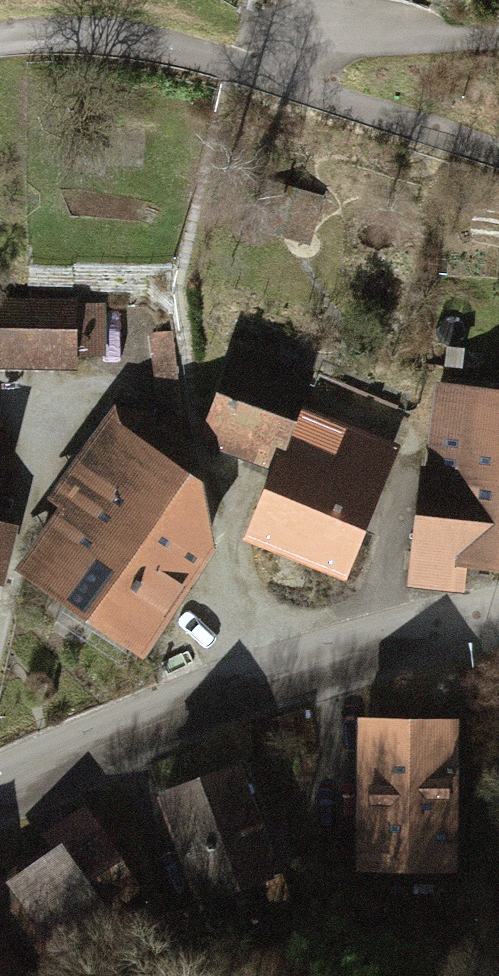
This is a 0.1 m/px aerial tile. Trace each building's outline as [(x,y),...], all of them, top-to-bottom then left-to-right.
[(304,239),(315,195),(272,184),(261,227),(304,239)] [(0,300),(0,370),(60,372),(63,303),(0,300)] [(396,452),(295,412),(308,379),(236,351),(204,431),(279,460),(251,531),(349,570),(396,452)] [(418,387),(412,475),(401,475),(385,588),(448,593),(452,568),(498,573),(498,392),(418,387)] [(98,432),(0,574),(0,578),(122,659),(197,554),(163,483),(98,432)] [(448,714),(346,718),(352,874),(454,870),(448,714)] [(231,756),(145,792),(192,905),(249,881),(266,922),(296,909),(231,756)] [(76,954),(68,941),(142,891),(113,849),(129,838),(109,809),(0,883),(0,975),(43,975),(76,954)]
